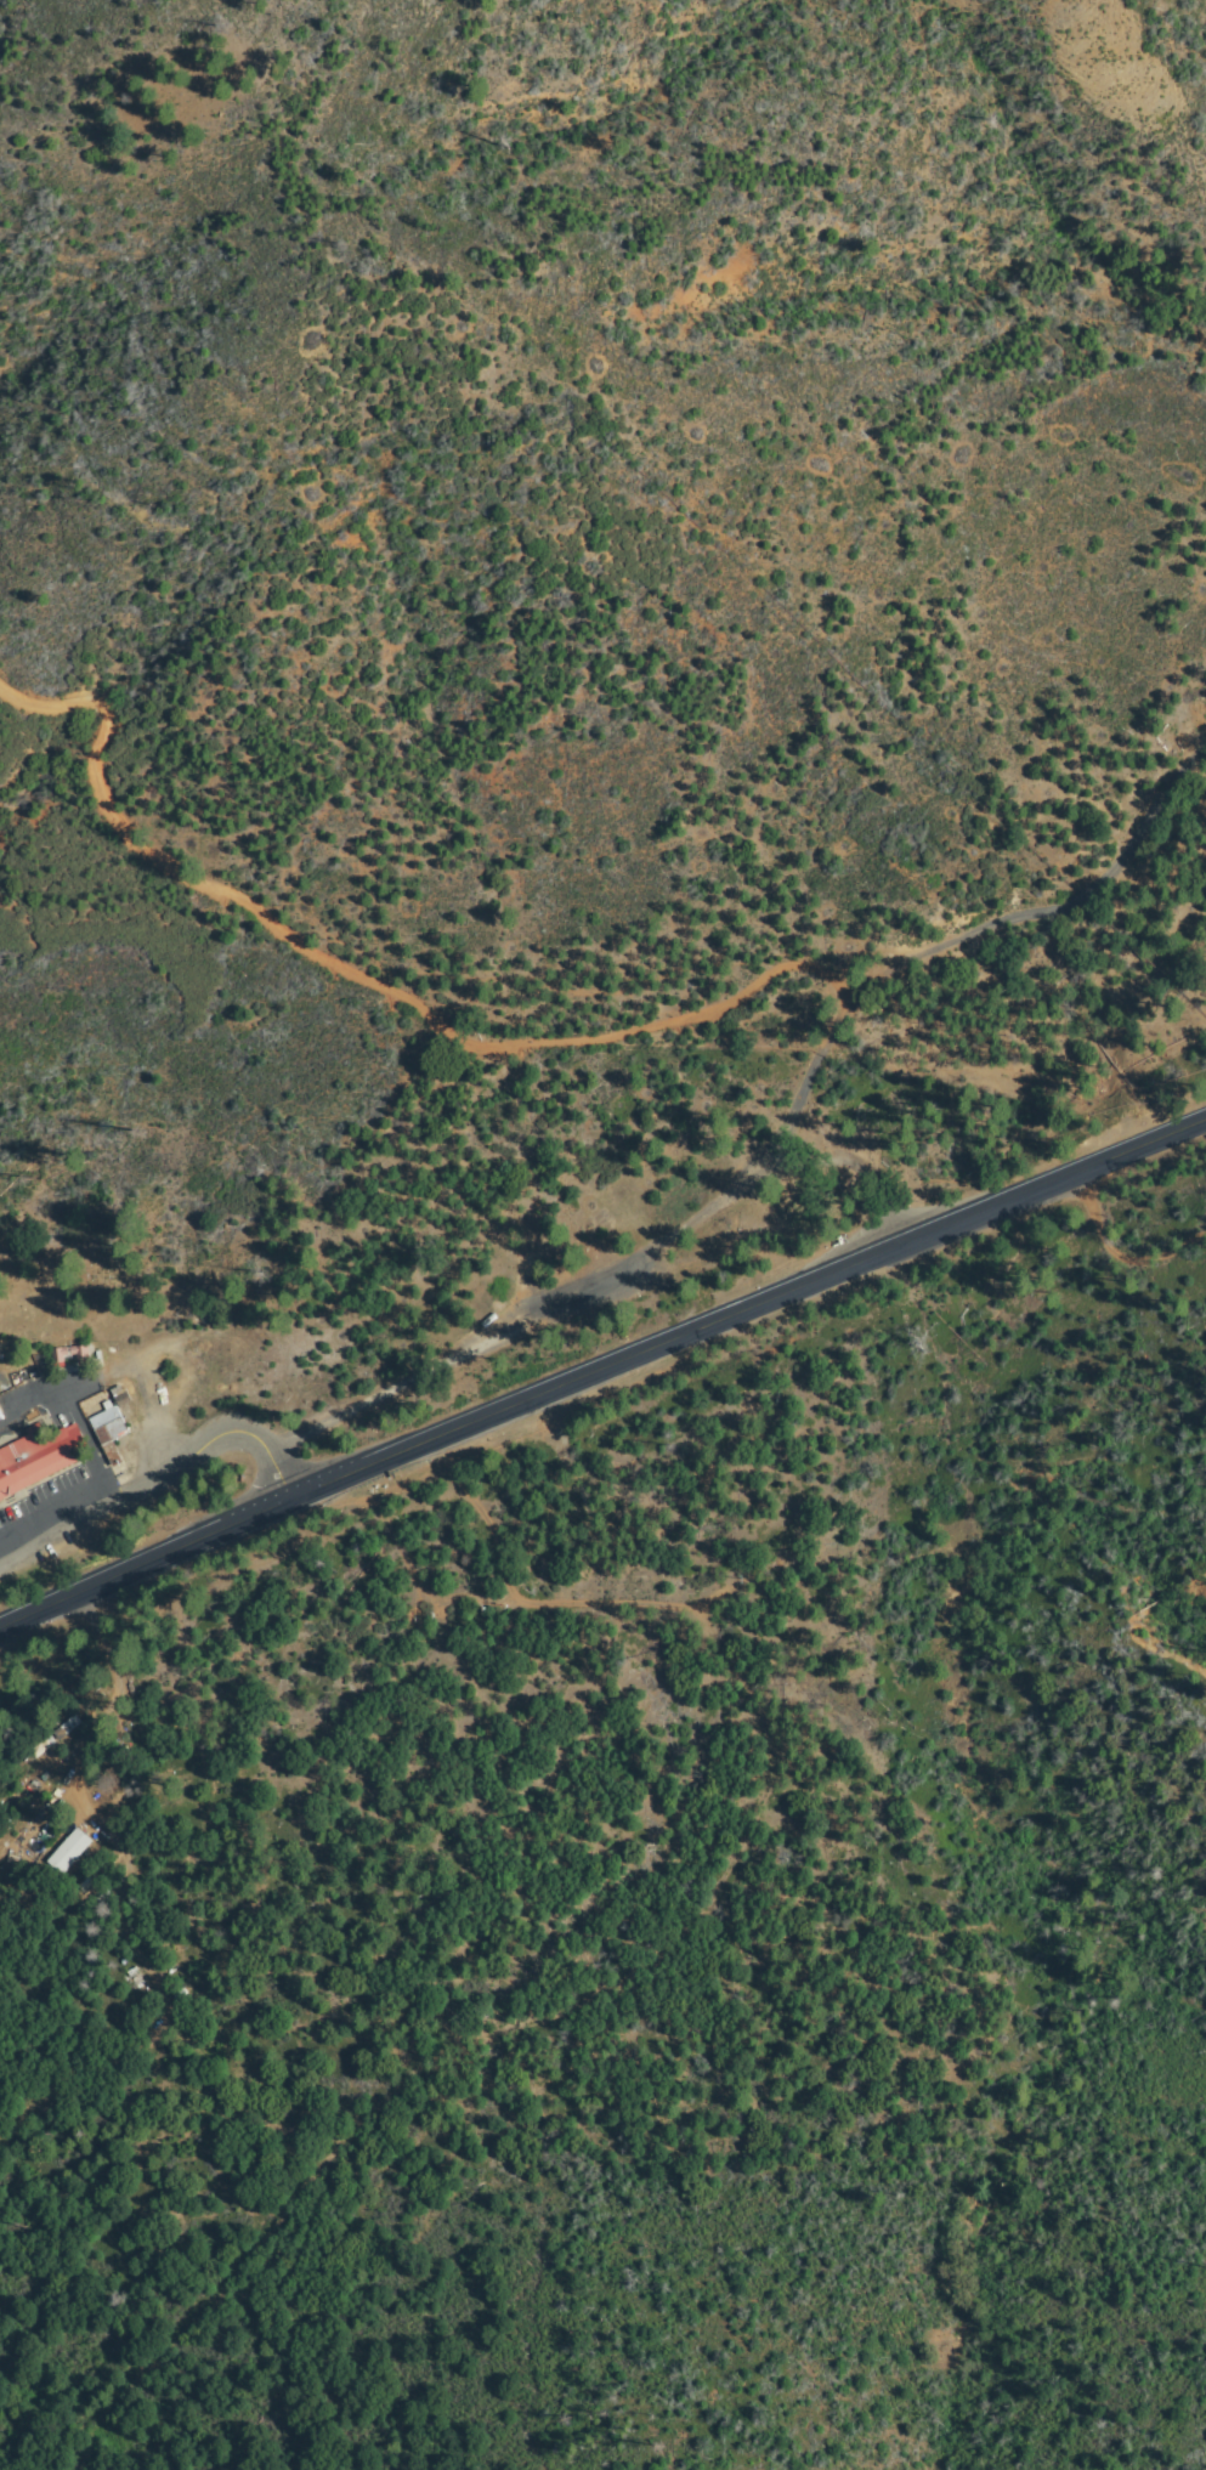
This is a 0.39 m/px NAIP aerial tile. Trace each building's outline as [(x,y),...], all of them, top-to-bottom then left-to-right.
[(89,1364),(79,1365),(78,1354),(63,1355),(64,1367),(55,1369),(53,1352),(87,1347),(89,1364)] [(130,1401),(120,1407),(112,1393),(123,1387),(130,1401)] [(98,1452),(129,1439),(115,1412),(112,1414),(108,1405),(100,1409),(103,1416),(86,1424),(98,1452)] [(81,1463),(74,1449),(86,1443),(74,1422),(61,1429),(57,1422),(0,1453),(0,1508),(81,1463)] [(91,1842),(63,1874),(49,1862),(78,1830),(91,1842)] [(77,1908),(106,1893),(108,1899),(80,1914),(77,1908)]
